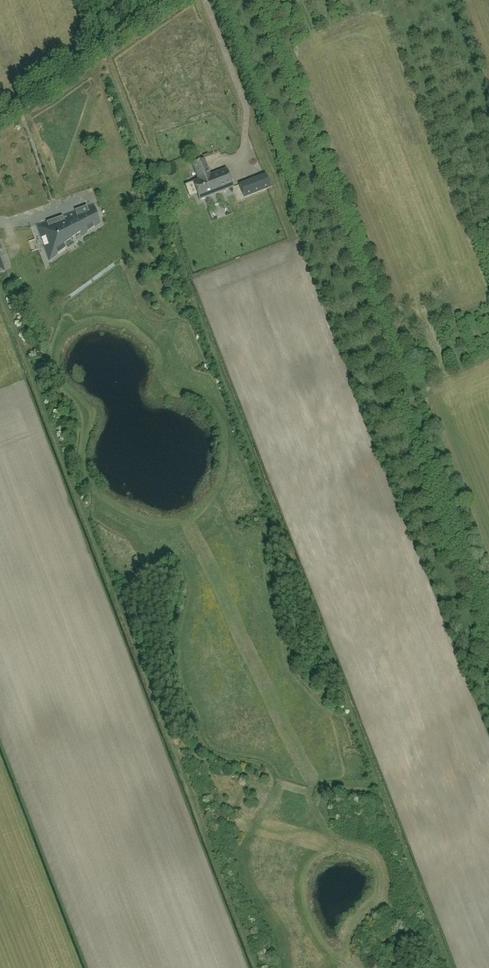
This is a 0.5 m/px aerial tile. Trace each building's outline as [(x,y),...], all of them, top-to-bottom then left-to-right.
[(210,174),(205,159),(193,164),(198,180),(193,182),(199,199),(232,186),(225,168),(210,174)] [(271,187),(266,174),(239,185),(244,197),(271,187)] [(214,204),(225,201),(223,194),(212,196),(214,204)] [(86,209),(86,207),(78,209),(79,211),(61,218),(61,219),(55,221),(54,219),(46,222),(46,223),(36,227),(40,238),(46,236),(49,245),(43,247),(48,260),(64,249),(63,244),(79,231),(81,236),(99,223),(93,206),(86,209)]
